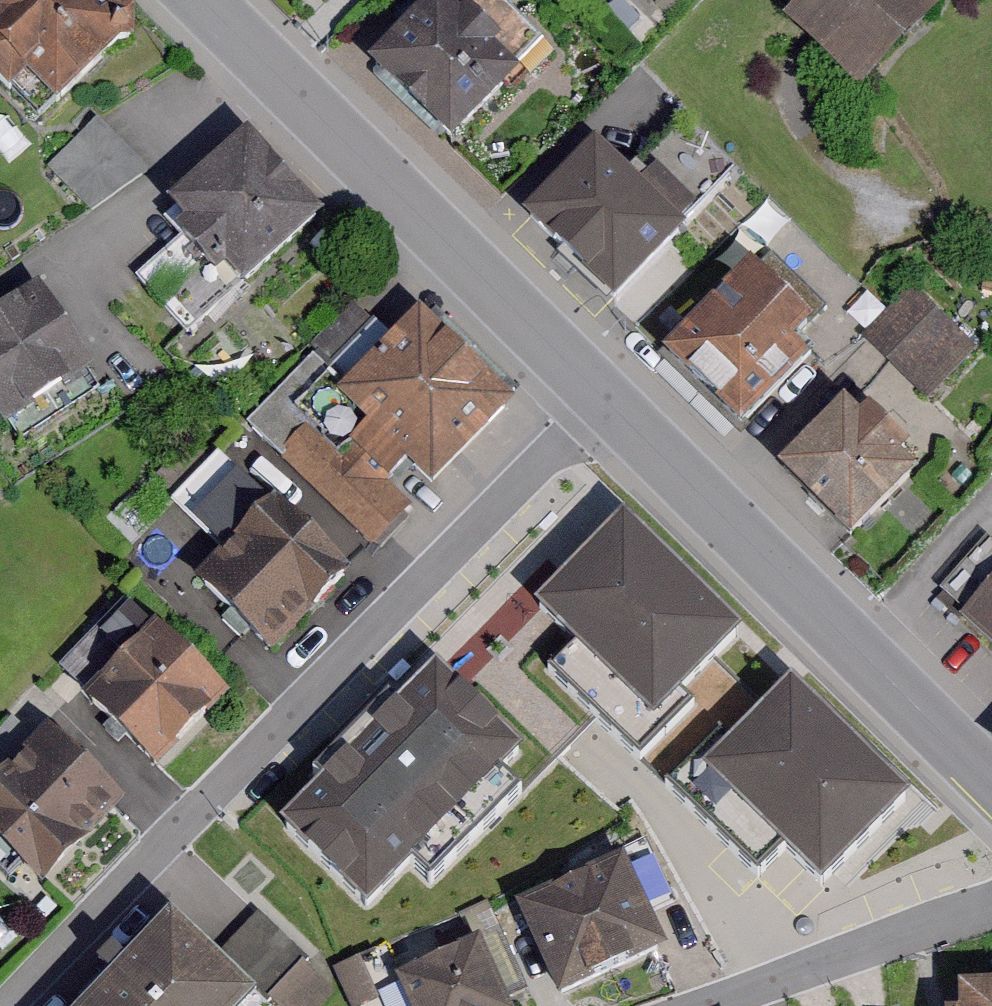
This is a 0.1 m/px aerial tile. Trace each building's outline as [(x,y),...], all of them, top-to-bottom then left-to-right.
[(21,108),(44,84),(61,101),(129,31),(102,5),(107,0),(0,0),(0,88),(21,108)] [(510,0),(451,0),(378,72),(468,153),(567,54),(510,0)] [(800,20),(883,97),(965,9),(956,0),(818,0),(800,20)] [(739,165),(677,108),(627,154),(598,132),(516,209),(618,297),(739,165)] [(337,205),(256,123),(158,203),(178,226),(132,263),(190,324),(337,205)] [(858,340),(784,261),(684,354),(763,435),(858,340)] [(35,275),(0,298),(0,422),(94,363),(35,275)] [(519,396),(416,291),(265,438),(368,543),(404,509),(381,485),(404,462),(427,486),(519,396)] [(990,352),(928,293),(878,338),(940,401),(990,352)] [(952,477),(878,405),(801,472),(872,550),(952,477)] [(359,568),(218,441),(165,490),(223,541),(186,576),(277,650),(359,568)] [(742,618),(621,504),(535,593),(576,633),(551,659),(640,746),(694,696),(679,684),(742,618)] [(131,590),(78,633),(96,654),(148,611),(131,590)] [(967,620),(991,642),(991,591),(967,620)] [(234,687),(162,614),(88,686),(160,759),(234,687)] [(523,738),(435,650),(275,811),(365,899),(413,851),(430,867),(517,780),(499,762),(523,738)] [(912,782),(792,664),(677,780),(758,860),(781,836),(821,875),(912,782)] [(45,714),(0,757),(0,840),(44,881),(125,796),(45,714)] [(630,846),(520,891),(566,1003),(675,959),(630,846)] [(482,894),(436,916),(452,949),(396,975),(377,935),(326,959),(349,1005),(536,1005),(482,894)] [(189,922),(111,1005),(283,1005),(189,922)] [(951,971),(951,1005),(991,1005),(991,970),(951,971)]
